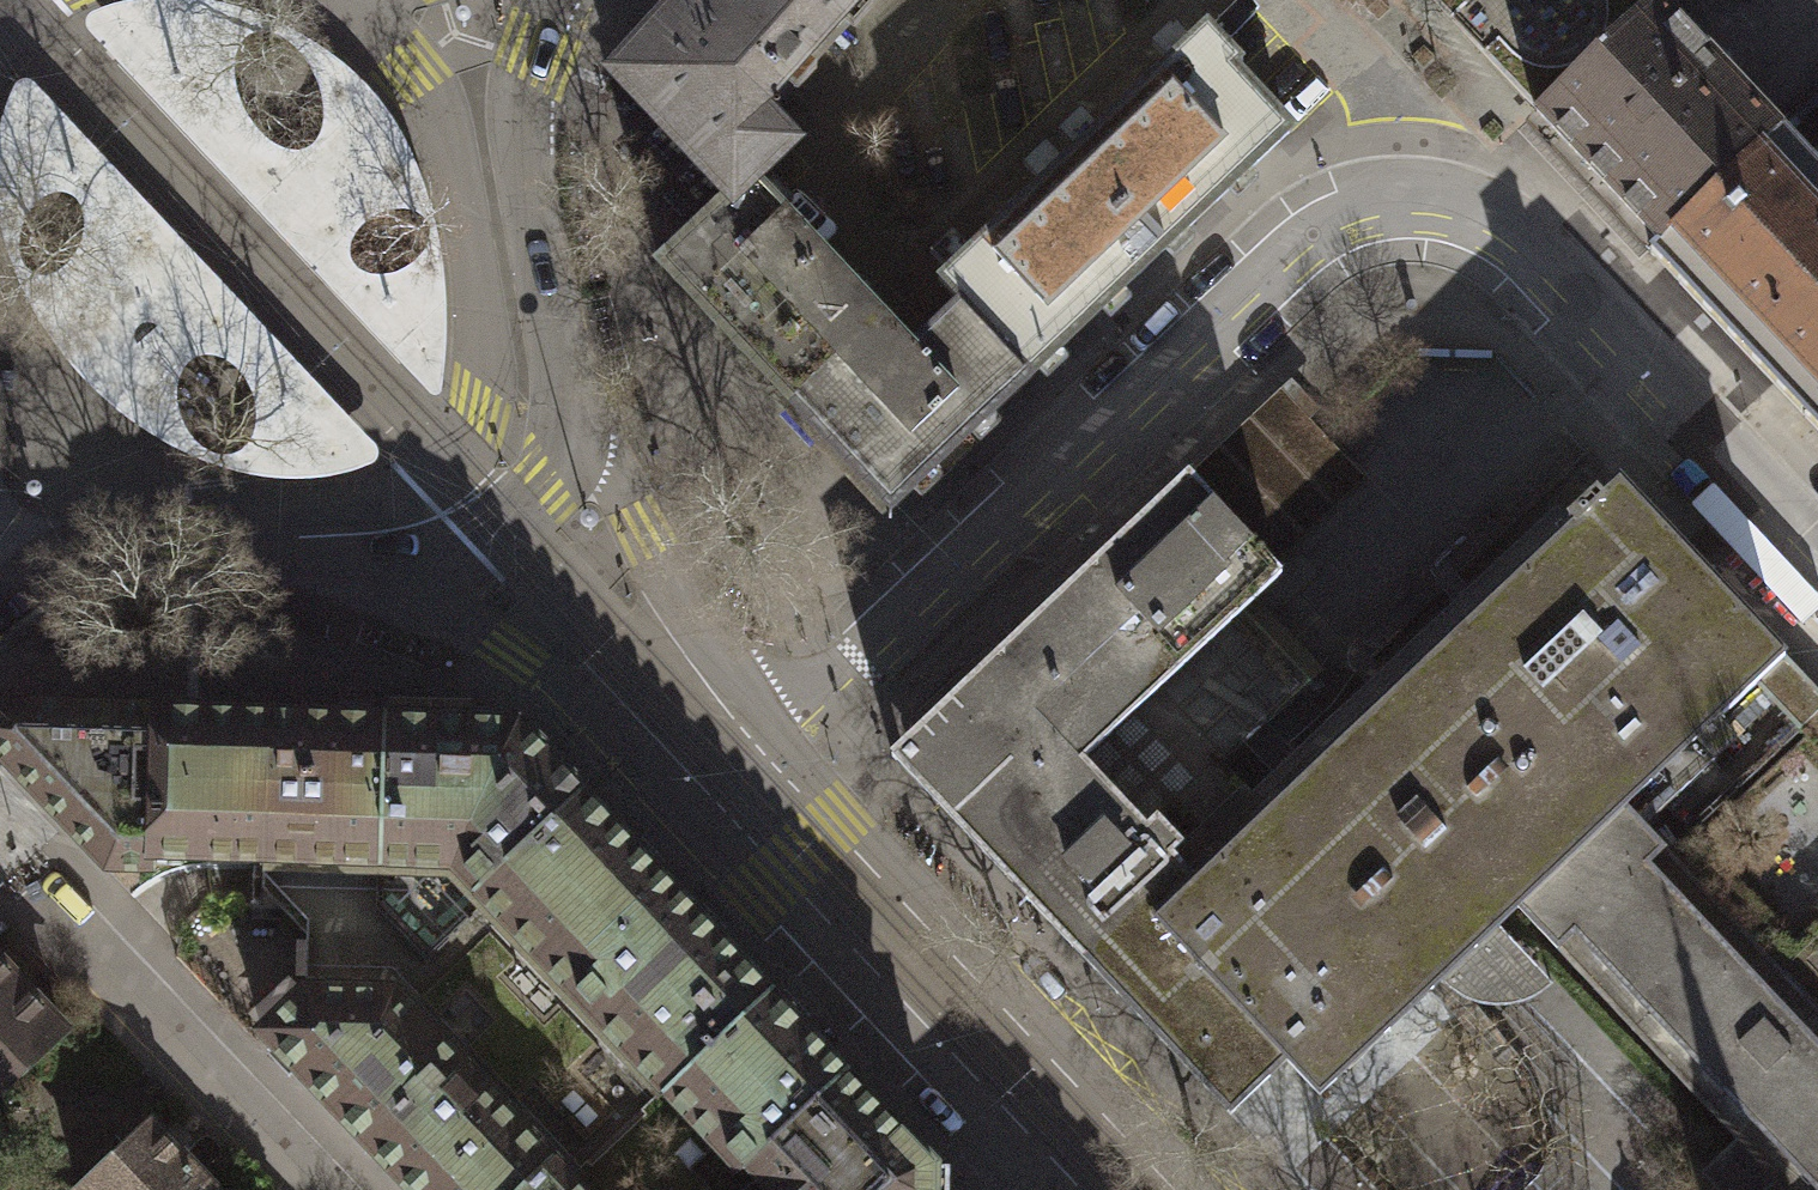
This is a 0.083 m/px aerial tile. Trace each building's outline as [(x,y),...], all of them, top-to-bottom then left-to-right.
[(434,219),(413,159),(389,114),(344,66),(297,34),(238,9),(204,1),(191,0),(143,0),(120,4),(90,14),(86,22),(87,31),(427,392),(433,396),(436,397),(441,394),(442,383),(446,334),(444,272),(434,219)] [(779,0),(684,0),(614,78),(729,200),(730,201),(753,180),(755,182),(791,148),(760,114),(825,42),(779,0)] [(825,42),(863,0),(779,0),(825,42)] [(1535,111),(1652,0),(1430,0),(1535,111)] [(1535,111),(1634,215),(1660,241),(1780,127),(1758,104),(1659,0),(1652,0),(1535,111)] [(164,55),(170,52),(175,48),(177,41),(177,35),(175,29),(170,24),(163,22),(157,22),(151,25),(146,29),(144,35),(144,42),(147,48),(151,53),(158,55),(164,55)] [(1243,65),(1207,27),(1068,159),(1160,255),(1290,132),(1234,73),(1243,65)] [(28,305),(57,349),(93,389),(142,430),(197,459),(248,477),(295,480),(317,479),(338,475),(373,464),(378,455),(377,447),(31,83),(23,82),(16,86),(7,106),(0,131),(0,222),(6,249),(28,305)] [(1806,153),(1797,144),(1780,127),(1660,241),(1675,256),(1817,407),(1817,142),(1806,153)] [(43,178),(49,177),(53,173),(56,167),(57,161),(55,155),(51,150),(46,147),(40,147),(34,149),(29,153),(26,158),(25,164),(27,170),(31,175),(36,178),(43,178)] [(356,211),(367,205),(375,195),(379,184),(378,171),(372,161),(362,153),(350,149),(338,150),(327,156),(320,166),(316,177),(317,190),(323,201),(332,208),(344,212),(356,211)] [(1160,255),(1068,159),(939,282),(959,302),(1031,378),(1160,255)] [(790,404),(883,318),(755,182),(753,180),(730,201),(729,200),(659,265),(790,404)] [(148,375),(169,363),(183,345),(189,322),(185,299),(174,278),(155,264),(132,258),(109,262),(89,274),(74,292),(68,315),(72,338),(84,358),(102,372),(125,378),(148,375)] [(418,326),(424,323),(429,317),(431,310),(431,303),(427,297),(422,292),(415,290),(408,291),(401,294),(397,299),(394,306),(395,313),(398,320),(404,325),(411,327),(418,326)] [(912,348),(883,318),(790,404),(890,510),(1031,378),(959,302),(912,348)] [(1280,389),(1187,475),(1270,563),(1363,476),(1280,389)] [(302,457),(308,455),(313,451),(316,446),(316,440),(315,434),(311,429),(305,426),(299,425),(293,427),(288,431),(285,437),(285,443),(286,449),(290,454),(296,456),(302,457)] [(1270,563),(1187,475),(890,756),(1231,1115),(1287,1062),(1319,1096),(1519,907),(1516,904),(1623,804),(1625,806),(1695,740),(1714,760),(1737,739),(1718,719),(1785,656),(1619,481),(1601,499),(1596,494),(1568,520),(1556,507),(1252,794),(1224,764),(1156,693),(1243,611),(1282,575),(1270,563)] [(1311,683),(1243,611),(1156,693),(1224,764),(1311,683)] [(1797,726),(1817,748),(1817,706),(1797,726)] [(155,858),(159,714),(0,709),(0,756),(107,869),(155,870),(155,858)] [(159,714),(155,858),(263,861),(267,717),(159,714)] [(267,717),(263,861),(329,863),(345,864),(380,865),(384,720),(331,718),(267,717)] [(516,724),(384,720),(380,865),(449,867),(476,895),(581,794),(516,724)] [(581,794),(476,895),(665,1093),(769,993),(581,794)] [(1516,904),(1519,907),(1568,965),(1733,1137),(1751,1122),(1814,1185),(1817,1182),(1817,916),(1788,944),(1690,842),(1674,857),(1625,806),(1623,804),(1516,904)] [(307,937),(305,989),(310,985),(329,924),(335,924),(334,905),(360,881),(350,869),(345,868),(345,864),(329,863),(263,861),(262,887),(307,937)] [(410,1189),(561,1189),(571,1181),(665,1093),(476,895),(449,867),(380,865),(345,864),(345,868),(350,869),(360,881),(334,905),(335,924),(329,924),(310,985),(305,989),(260,1032),(410,1189)] [(0,966),(0,1083),(61,1028),(0,966)] [(932,1166),(769,993),(665,1093),(740,1172),(746,1168),(768,1189),(932,1189),(932,1166)] [(79,1189),(211,1189),(148,1124),(79,1189)] [(561,1189),(579,1189),(571,1181),(561,1189)]
